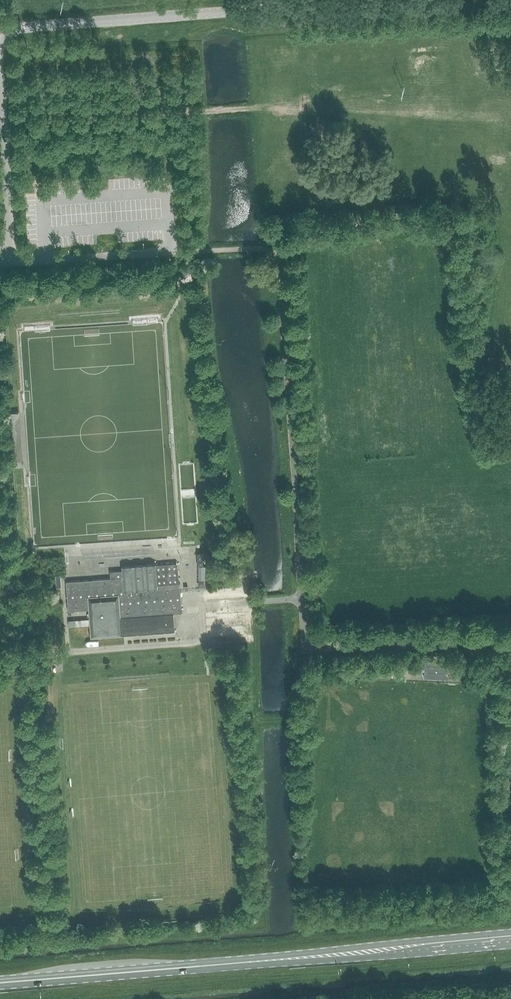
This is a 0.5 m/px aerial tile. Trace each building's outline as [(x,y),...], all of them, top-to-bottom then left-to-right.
[(183,613),(180,583),(157,585),(156,564),(122,566),(122,570),(110,571),(110,578),(67,581),(68,610),(89,609),(91,637),(123,635),(175,631),(174,613),(183,613)] [(200,578),(208,578),(208,565),(200,565),(200,578)] [(455,675),(461,675),(462,663),(456,663),(456,661),(425,659),(425,665),(425,671),(424,677),(449,679),(449,677),(455,677),(455,675)] [(496,684),(489,685),(490,699),(497,698),(496,684)]
